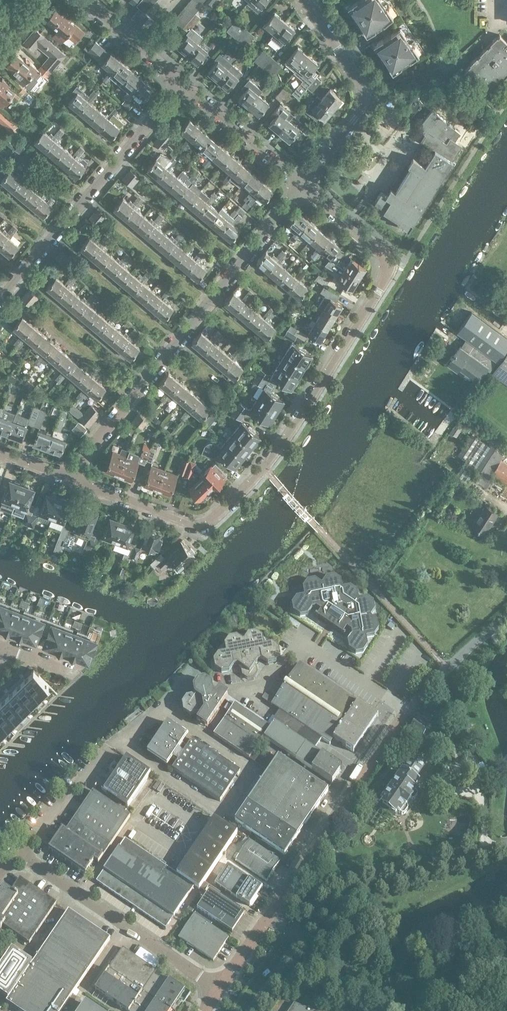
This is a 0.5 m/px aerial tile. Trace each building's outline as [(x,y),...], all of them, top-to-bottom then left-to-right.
[(140,0),(136,5),(140,7),(139,7),(145,12),(146,12),(150,8),(140,0)] [(188,2),(198,10),(201,5),(196,0),(190,0),(188,2)] [(248,1),(247,2),(258,11),(262,6),(267,0),(249,0),(248,1)] [(357,1),(357,0),(348,7),(355,17),(356,16),(361,23),(360,24),(367,35),(376,28),(384,22),(384,23),(393,17),(387,7),(387,6),(387,5),(387,4),(387,3),(386,2),(386,1),(388,0),(387,0),(385,1),(385,0),(358,0),(357,1)] [(188,2),(185,6),(194,14),(196,12),(198,10),(188,2)] [(185,6),(181,11),(190,19),(194,14),(185,6)] [(139,7),(131,17),(137,21),(145,12),(139,7)] [(56,8),(47,18),(59,28),(54,34),(61,41),(67,35),(75,42),(83,32),(75,25),(76,23),(71,18),(69,20),(56,8)] [(181,11),(177,15),(186,23),(190,19),(181,11)] [(145,12),(137,21),(141,25),(149,15),(146,12),(145,12)] [(196,12),(194,14),(190,19),(186,23),(184,27),(188,31),(200,16),(196,12)] [(264,24),(275,32),(285,20),(274,12),(264,24)] [(149,15),(141,25),(146,29),(154,19),(149,15)] [(177,15),(173,19),(173,20),(182,28),(183,26),(184,27),(186,23),(177,15)] [(227,30),(231,34),(240,23),(235,20),(227,30)] [(275,32),(271,37),(281,45),(295,29),(285,20),(275,32)] [(240,23),(231,34),(236,38),(245,27),(240,23)] [(245,27),(236,38),(240,42),(249,31),(245,27)] [(411,39),(406,36),(400,27),(391,33),(383,39),(383,38),(373,45),(381,55),(382,54),(387,61),(385,62),(393,73),(402,66),(401,66),(410,60),(410,61),(419,55),(413,45),(413,44),(413,43),(413,42),(412,41),(412,40),(412,39),(413,38),(411,39)] [(50,55),(42,64),(51,71),(65,54),(45,36),(35,28),(24,41),(34,50),(38,45),(50,55)] [(249,31),(240,42),(245,46),(254,35),(249,31)] [(178,46),(188,55),(198,43),(202,38),(198,34),(194,39),(188,34),(178,46)] [(487,45),(480,53),(481,54),(478,57),(477,56),(470,63),(471,64),(464,71),(486,93),(493,86),(494,87),(501,80),(500,79),(503,76),(504,77),(506,74),(506,41),(500,34),(498,36),(497,35),(487,45)] [(100,46),(95,41),(88,51),(93,55),(100,46)] [(198,43),(188,55),(198,63),(208,51),(198,43)] [(100,46),(93,55),(98,59),(105,50),(100,46)] [(238,46),(233,54),(237,57),(243,50),(238,46)] [(298,47),(285,62),(295,70),(308,55),(298,47)] [(254,60),(259,64),(268,53),(263,49),(254,60)] [(110,54),(105,50),(98,59),(108,68),(106,70),(108,72),(109,72),(111,74),(121,61),(111,52),(110,54)] [(21,80),(18,83),(27,90),(29,87),(24,82),(30,75),(35,79),(41,71),(47,76),(51,71),(42,64),(38,69),(27,58),(25,60),(16,52),(8,62),(20,73),(17,77),(21,80)] [(218,80),(228,68),(232,64),(219,53),(215,58),(218,61),(208,72),(218,80)] [(268,53),(259,64),(263,68),(272,57),(268,53)] [(303,80),(292,92),(298,97),(308,86),(314,79),(309,74),(318,64),(308,55),(295,70),(295,71),(294,72),(303,80)] [(272,57),(263,68),(268,72),(277,61),(272,57)] [(109,72),(108,72),(106,74),(109,77),(108,78),(110,79),(111,78),(119,85),(132,70),(121,61),(111,74),(109,72)] [(277,61),(268,72),(273,76),(282,65),(277,61)] [(228,68),(218,80),(229,89),(238,77),(228,68)] [(142,79),(132,70),(119,85),(128,92),(129,89),(132,91),(142,79)] [(308,86),(308,87),(312,90),(321,80),(317,76),(314,79),(308,86)] [(18,83),(13,89),(8,84),(9,83),(3,77),(1,79),(0,78),(0,102),(3,104),(8,97),(14,102),(18,98),(19,99),(23,95),(25,96),(24,98),(29,103),(31,102),(35,97),(27,90),(18,83)] [(128,92),(127,92),(129,94),(128,95),(131,97),(134,93),(135,94),(137,92),(144,99),(153,88),(142,79),(132,91),(129,89),(128,92)] [(70,93),(74,96),(68,102),(75,107),(74,109),(77,111),(78,110),(79,111),(90,98),(92,100),(94,97),(92,95),(93,94),(91,92),(89,95),(77,85),(70,93)] [(239,98),(249,106),(259,94),(249,86),(239,98)] [(276,96),(281,100),(284,97),(283,96),(289,89),(285,86),(276,96)] [(283,96),(284,97),(288,100),(294,93),(289,89),(283,96)] [(330,89),(322,99),(333,108),(342,98),(330,89)] [(444,98),(438,92),(434,96),(441,102),(444,98)] [(259,94),(249,106),(259,115),(269,103),(259,94)] [(411,166),(396,189),(391,186),(386,194),(381,191),(375,200),(385,207),(383,209),(399,219),(398,220),(409,228),(462,144),(455,140),(460,132),(416,96),(403,111),(427,130),(421,140),(430,147),(421,161),(413,156),(408,164),(411,166)] [(90,98),(79,111),(81,112),(80,114),(83,116),(84,115),(89,120),(99,109),(90,102),(92,100),(90,98)] [(314,101),(310,106),(306,111),(316,120),(320,115),(324,119),(333,108),(322,99),(317,104),(314,101)] [(272,114),(275,117),(269,123),(280,132),(294,116),(280,104),(272,114)] [(0,109),(0,118),(9,125),(13,121),(0,109)] [(99,109),(89,120),(96,125),(95,126),(98,129),(99,127),(100,129),(109,118),(110,119),(112,117),(113,118),(115,115),(113,113),(114,112),(112,110),(109,114),(107,112),(105,115),(99,109)] [(294,116),(280,132),(290,141),(300,129),(306,134),(309,129),(300,121),(300,120),(294,116)] [(109,118),(100,129),(102,130),(101,131),(103,134),(104,132),(111,138),(120,127),(122,124),(122,121),(121,120),(119,119),(117,119),(114,122),(110,119),(109,118)] [(189,119),(180,130),(188,137),(187,139),(189,141),(200,128),(189,119)] [(187,139),(184,142),(186,144),(186,145),(187,147),(192,141),(201,148),(210,137),(200,128),(189,141),(187,139)] [(164,129),(160,134),(169,142),(173,137),(164,129)] [(49,135),(43,130),(34,141),(40,146),(39,147),(42,149),(43,148),(45,150),(54,139),(56,141),(58,139),(60,136),(56,133),(54,135),(50,133),(49,135)] [(158,137),(154,142),(163,150),(167,144),(158,137)] [(210,137),(201,148),(197,152),(206,159),(208,157),(210,158),(220,146),(210,137)] [(54,139),(45,150),(46,151),(45,152),(48,155),(49,154),(55,159),(64,148),(59,143),(61,141),(58,139),(56,141),(54,139)] [(208,157),(206,159),(205,160),(207,161),(206,162),(208,164),(213,159),(222,165),(231,155),(220,146),(210,158),(208,157)] [(0,150),(0,154),(5,158),(10,152),(3,147),(0,150)] [(64,148),(55,159),(61,164),(60,165),(63,167),(64,166),(65,167),(75,157),(77,158),(79,156),(81,154),(77,150),(73,155),(64,148)] [(156,159),(150,165),(147,169),(153,174),(152,175),(155,178),(156,176),(158,178),(168,166),(170,167),(172,164),(171,163),(171,162),(169,160),(172,156),(174,158),(178,154),(174,150),(168,156),(161,153),(156,159)] [(231,155),(222,165),(230,173),(229,174),(231,176),(241,163),(231,155)] [(75,157),(65,167),(67,169),(66,170),(69,172),(70,171),(76,176),(85,166),(80,161),(82,159),(79,156),(77,158),(75,157)] [(229,174),(226,177),(228,179),(227,180),(229,182),(233,178),(235,179),(236,178),(242,183),(252,172),(241,163),(231,176),(229,174)] [(168,166),(158,178),(159,179),(158,180),(161,183),(162,181),(168,187),(177,177),(168,169),(170,167),(168,166)] [(17,175),(10,169),(1,180),(8,186),(7,187),(10,190),(11,189),(20,178),(23,180),(26,175),(22,172),(21,174),(20,172),(17,175)] [(140,177),(130,169),(127,173),(136,182),(140,177)] [(177,177),(168,187),(174,192),(173,193),(175,195),(176,194),(178,196),(189,183),(191,185),(193,182),(194,182),(191,180),(192,179),(190,178),(189,179),(181,172),(177,177)] [(252,172),(242,183),(251,190),(250,191),(252,193),(262,181),(252,172)] [(136,182),(127,173),(123,178),(132,187),(136,182)] [(20,178),(11,189),(12,190),(11,191),(14,193),(15,192),(22,198),(31,187),(23,180),(20,178)] [(250,191),(247,194),(249,196),(248,197),(250,199),(255,194),(264,201),(273,190),(262,181),(252,193),(250,191)] [(189,183),(178,196),(180,197),(179,198),(182,200),(182,199),(189,204),(201,190),(193,182),(191,185),(189,183)] [(31,187),(22,198),(29,204),(28,205),(30,207),(31,206),(32,207),(41,196),(43,198),(45,195),(47,193),(43,190),(39,194),(31,187)] [(210,197),(201,190),(189,204),(195,209),(193,211),(196,213),(197,212),(199,213),(210,201),(212,202),(214,199),(213,197),(211,195),(210,197)] [(41,196),(32,207),(33,208),(32,209),(35,211),(36,210),(43,216),(52,205),(47,201),(49,198),(45,195),(43,198),(41,196)] [(128,202),(123,198),(114,208),(120,214),(119,215),(122,217),(123,216),(124,217),(133,207),(135,208),(137,206),(139,203),(135,200),(133,202),(130,200),(128,202)] [(248,202),(246,200),(242,205),(247,209),(251,205),(248,202)] [(210,204),(212,202),(210,201),(199,213),(200,214),(199,216),(202,218),(203,217),(209,222),(218,212),(210,204)] [(133,207),(124,217),(126,219),(125,220),(128,222),(129,221),(135,226),(144,215),(139,211),(141,209),(137,206),(135,208),(133,207)] [(230,214),(222,207),(218,212),(209,222),(215,227),(214,228),(217,231),(218,230),(220,231),(231,218),(232,220),(235,217),(233,215),(234,214),(232,213),(230,214)] [(237,211),(236,210),(235,209),(232,212),(234,214),(233,215),(235,217),(232,220),(231,218),(220,231),(221,232),(220,234),(223,236),(224,235),(230,240),(239,229),(234,225),(242,216),(242,215),(245,211),(240,207),(237,211)] [(107,216),(97,208),(93,213),(103,221),(107,216)] [(246,211),(242,216),(248,221),(252,216),(246,211)] [(309,220),(298,212),(289,223),(293,226),(290,230),(294,233),(296,231),(299,233),(309,220)] [(103,221),(93,213),(90,217),(99,226),(103,221)] [(144,215),(135,226),(141,231),(140,232),(142,235),(144,233),(145,235),(154,224),(156,226),(158,223),(160,221),(156,218),(154,220),(151,217),(149,220),(144,215)] [(295,237),(297,238),(301,233),(310,240),(319,229),(309,220),(299,233),(296,231),(294,233),(294,234),(296,236),(295,237)] [(154,224),(145,235),(147,236),(146,237),(149,240),(150,239),(156,244),(165,233),(159,228),(161,226),(158,223),(156,226),(154,224)] [(8,236),(10,237),(14,233),(10,229),(8,232),(5,229),(3,231),(0,229),(0,245),(8,236)] [(319,229),(310,240),(317,246),(315,247),(317,248),(316,249),(319,251),(330,238),(319,229)] [(165,233),(156,244),(162,249),(161,250),(163,252),(164,251),(166,253),(175,242),(177,243),(179,241),(181,239),(177,235),(175,238),(172,235),(170,237),(165,233)] [(0,245),(0,249),(1,250),(2,249),(9,256),(19,245),(8,236),(0,245)] [(90,256),(91,256),(100,246),(102,247),(104,245),(106,243),(102,239),(100,241),(99,239),(96,242),(89,237),(80,247),(87,253),(87,254),(89,257),(90,256)] [(320,257),(324,252),(332,258),(338,249),(340,247),(330,238),(319,251),(316,249),(314,252),(317,254),(316,255),(317,256),(318,255),(320,257)] [(175,242),(166,253),(167,254),(166,255),(169,257),(171,256),(176,261),(185,251),(180,246),(182,244),(179,241),(177,243),(175,242)] [(100,246),(91,256),(92,257),(91,258),(94,261),(95,260),(101,265),(111,255),(105,250),(107,248),(104,245),(102,247),(100,246)] [(63,248),(60,253),(70,261),(73,256),(63,248)] [(330,260),(335,263),(359,278),(366,267),(351,258),(347,264),(339,260),(343,253),(338,249),(332,258),(330,260)] [(185,251),(176,261),(183,267),(182,268),(184,270),(186,269),(187,270),(196,259),(198,261),(200,259),(201,256),(198,253),(194,258),(185,251)] [(282,255),(280,252),(277,256),(274,254),(271,256),(266,252),(257,262),(264,268),(263,269),(265,271),(266,270),(268,271),(279,259),(280,260),(282,257),(281,256),(282,255)] [(60,253),(56,257),(66,265),(70,261),(60,253)] [(111,255),(101,265),(108,271),(107,272),(110,274),(111,273),(112,274),(121,263),(123,265),(125,263),(127,260),(123,257),(121,259),(118,257),(116,259),(111,255)] [(196,259),(187,270),(189,271),(187,273),(190,275),(191,274),(197,279),(206,269),(201,264),(203,261),(200,259),(198,261),(196,259)] [(272,275),(278,280),(287,270),(279,263),(281,261),(280,260),(279,259),(268,271),(269,273),(269,274),(271,276),(272,275)] [(121,263),(112,274),(113,275),(112,276),(115,278),(116,277),(122,283),(131,272),(126,268),(128,265),(125,263),(123,265),(121,263)] [(335,263),(332,266),(342,272),(337,279),(346,285),(343,288),(350,293),(359,278),(335,263)] [(295,276),(287,270),(278,280),(284,286),(283,287),(286,289),(287,288),(288,289),(299,276),(301,278),(303,275),(301,274),(302,272),(300,270),(295,276)] [(131,272),(122,283),(129,289),(128,290),(131,292),(132,291),(133,292),(142,281),(144,283),(148,278),(144,275),(142,277),(139,274),(136,277),(131,272)] [(315,279),(326,285),(330,279),(320,273),(315,279)] [(65,284),(56,276),(47,287),(54,293),(53,294),(56,296),(57,295),(58,296),(67,285),(69,287),(70,285),(72,283),(68,279),(65,284)] [(299,276),(288,289),(290,291),(289,292),(292,294),(292,293),(299,298),(308,287),(299,280),(301,278),(299,276)] [(142,281),(133,292),(133,293),(133,294),(135,296),(136,295),(143,301),(152,290),(144,283),(142,281)] [(67,285),(58,296),(59,297),(58,298),(60,300),(61,299),(68,305),(77,294),(72,290),(74,287),(70,285),(69,287),(67,285)] [(318,306),(323,309),(335,317),(342,305),(336,301),(340,295),(325,285),(320,292),(325,294),(318,306)] [(172,291),(168,288),(164,292),(168,296),(172,291)] [(29,289),(25,293),(35,302),(39,298),(29,289)] [(152,290),(143,301),(150,307),(149,308),(151,310),(152,309),(153,310),(162,299),(164,301),(167,298),(168,296),(164,292),(160,297),(152,290)] [(242,299),(233,292),(224,303),(231,308),(230,309),(233,312),(234,310),(235,312),(244,301),(246,302),(250,298),(246,294),(242,299)] [(35,302),(25,293),(21,298),(31,306),(35,302)] [(77,294),(68,305),(75,311),(74,312),(77,314),(78,313),(78,314),(88,303),(89,305),(91,302),(93,300),(89,297),(87,299),(84,296),(82,299),(77,294)] [(162,299),(153,310),(154,311),(153,312),(156,314),(157,313),(164,319),(173,308),(168,303),(170,301),(167,298),(164,301),(162,299)] [(244,301),(235,312),(237,313),(236,314),(239,317),(240,315),(245,320),(254,310),(246,302),(244,301)] [(88,303),(78,314),(79,315),(78,316),(81,318),(82,317),(89,323),(98,312),(92,307),(95,305),(91,302),(89,305),(88,303)] [(275,310),(271,307),(266,312),(270,315),(275,310)] [(323,309),(315,321),(328,329),(335,317),(323,309)] [(254,310),(245,320),(251,325),(250,327),(253,329),(254,328),(256,329),(265,319),(266,320),(269,317),(270,315),(266,312),(262,317),(254,310)] [(497,361),(506,348),(506,337),(472,311),(457,331),(497,361)] [(98,312),(89,323),(96,329),(95,330),(98,332),(99,331),(108,321),(110,322),(112,320),(114,318),(110,314),(106,319),(98,312)] [(20,336),(22,334),(24,336),(33,325),(32,324),(32,323),(30,321),(29,322),(22,316),(13,327),(19,331),(16,334),(20,336)] [(265,319),(256,329),(257,330),(256,332),(259,334),(260,333),(266,338),(276,328),(270,323),(272,320),(269,317),(266,320),(265,319)] [(309,324),(312,326),(308,333),(320,340),(328,329),(315,321),(312,319),(309,324)] [(108,321),(99,331),(101,333),(100,334),(102,335),(103,334),(110,340),(119,330),(113,325),(115,323),(112,320),(110,322),(108,321)] [(288,329),(297,335),(305,339),(308,334),(291,324),(288,329)] [(22,334),(20,336),(18,339),(22,342),(24,340),(27,343),(29,340),(34,345),(43,334),(36,328),(37,327),(34,325),(33,326),(33,325),(24,336),(22,334)] [(287,329),(283,336),(293,342),(297,335),(288,329),(287,329)] [(119,330),(110,340),(117,346),(116,347),(118,349),(119,348),(120,349),(129,339),(131,340),(133,338),(135,336),(131,332),(129,334),(125,332),(123,334),(119,330)] [(210,339),(201,332),(192,343),(199,348),(198,350),(201,352),(202,351),(203,352),(212,341),(213,343),(217,338),(214,334),(210,339)] [(43,334),(34,345),(40,349),(38,351),(41,354),(43,352),(45,353),(54,343),(53,342),(54,341),(51,339),(50,340),(43,334)] [(129,339),(120,349),(121,350),(120,351),(123,353),(124,352),(131,358),(140,348),(134,343),(136,341),(133,338),(131,340),(129,339)] [(497,361),(466,338),(461,345),(447,363),(457,370),(459,368),(478,382),(487,369),(490,371),(497,361)] [(22,342),(18,339),(14,343),(18,347),(22,342)] [(212,341),(203,352),(204,352),(203,354),(205,356),(206,355),(213,360),(222,350),(213,343),(212,341)] [(293,342),(286,353),(305,365),(312,354),(307,350),(307,349),(300,345),(300,346),(293,342)] [(41,354),(39,356),(43,360),(42,361),(45,364),(50,358),(55,362),(64,352),(57,346),(58,345),(55,343),(55,344),(54,343),(45,353),(43,352),(41,354)] [(222,350),(213,360),(220,366),(219,368),(222,370),(223,369),(232,358),(234,360),(238,356),(234,352),(232,354),(229,352),(227,354),(222,350)] [(492,373),(506,383),(506,351),(492,373)] [(64,352),(55,362),(60,366),(58,369),(61,372),(63,369),(66,371),(74,361),(73,360),(74,359),(72,357),(71,357),(64,352)] [(286,353),(279,364),(298,376),(305,365),(286,353)] [(43,360),(39,356),(35,361),(39,365),(43,360)] [(232,358),(223,369),(224,370),(223,371),(226,374),(227,373),(234,378),(243,367),(234,360),(232,358)] [(66,371),(63,369),(61,372),(59,374),(64,377),(66,375),(68,378),(70,375),(76,380),(85,369),(78,364),(79,363),(76,360),(75,361),(74,361),(66,371)] [(261,368),(258,374),(275,385),(276,384),(279,380),(285,385),(286,384),(291,387),(298,376),(279,364),(272,375),(261,368)] [(85,369),(76,380),(82,385),(80,388),(82,389),(84,387),(87,389),(95,378),(95,377),(93,374),(92,375),(85,369)] [(159,383),(168,390),(170,392),(179,381),(179,380),(180,379),(177,377),(176,378),(169,372),(159,383)] [(64,377),(59,374),(56,378),(60,382),(64,377)] [(275,385),(258,374),(254,380),(265,387),(258,398),(277,410),(284,399),(279,396),(279,395),(272,390),(275,385)] [(36,385),(26,378),(20,384),(25,388),(27,388),(31,391),(36,385)] [(84,387),(82,389),(80,391),(85,395),(89,390),(97,398),(106,387),(99,381),(100,380),(97,378),(96,379),(95,378),(87,389),(84,387)] [(170,392),(168,390),(164,394),(168,398),(172,394),(180,401),(190,390),(183,384),(184,383),(181,381),(180,382),(179,381),(170,392)] [(190,390),(180,401),(189,408),(191,410),(200,399),(199,398),(200,397),(197,395),(197,396),(190,390)] [(85,395),(80,391),(76,396),(81,400),(85,395)] [(277,410),(258,398),(251,409),(257,414),(257,415),(264,419),(264,418),(270,422),(277,410)] [(191,410),(189,408),(185,412),(189,416),(191,413),(194,416),(196,414),(201,419),(211,408),(204,402),(205,401),(202,399),(201,400),(200,399),(191,410)] [(240,402),(235,407),(245,414),(249,408),(240,402)] [(91,404),(87,408),(97,417),(101,412),(91,404)] [(28,422),(34,424),(40,408),(33,405),(29,417),(27,422),(28,422)] [(52,434),(47,447),(61,452),(66,439),(68,433),(60,430),(67,412),(62,407),(52,434)] [(245,414),(235,407),(231,413),(240,420),(245,414)] [(8,433),(16,413),(2,408),(0,414),(0,430),(8,433)] [(40,408),(34,424),(41,426),(47,410),(40,408)] [(87,408),(83,413),(93,422),(97,417),(87,408)] [(16,413),(8,433),(22,438),(28,422),(27,422),(29,417),(16,412),(16,413)] [(83,413),(79,418),(89,426),(93,422),(83,413)] [(139,413),(135,417),(145,425),(149,420),(139,413)] [(145,425),(135,417),(131,422),(141,430),(145,425)] [(208,426),(212,421),(207,417),(203,422),(208,426)] [(72,428),(81,436),(87,429),(78,421),(72,428)] [(137,427),(131,422),(126,428),(132,433),(137,427)] [(243,422),(234,432),(252,446),(260,436),(255,432),(256,431),(249,425),(249,426),(243,422)] [(449,431),(442,444),(447,447),(455,435),(456,436),(462,427),(456,423),(450,432),(449,431)] [(38,429),(33,442),(47,447),(52,434),(38,429)] [(234,432),(226,441),(244,456),(252,446),(234,432)] [(466,460),(456,475),(467,482),(477,467),(490,446),(472,434),(458,455),(466,460)] [(226,441),(222,447),(217,443),(214,442),(210,441),(207,443),(204,445),(201,453),(214,457),(215,455),(220,459),(223,456),(224,457),(223,458),(230,463),(231,462),(236,466),(244,456),(226,441)] [(444,448),(440,445),(434,453),(438,456),(444,448)] [(128,450),(118,475),(131,479),(138,461),(145,463),(146,459),(150,448),(143,446),(140,452),(129,448),(128,450)] [(150,448),(146,459),(152,462),(157,448),(151,446),(150,448)] [(473,479),(484,486),(483,486),(486,488),(492,479),(489,477),(492,473),(506,483),(506,464),(501,460),(504,455),(498,452),(499,451),(491,446),(490,446),(477,467),(479,469),(473,479)] [(119,454),(113,451),(106,470),(118,475),(128,450),(122,447),(119,454)] [(182,457),(177,471),(184,474),(188,465),(189,460),(182,457)] [(189,460),(188,465),(194,467),(194,466),(202,475),(204,477),(215,488),(215,489),(225,479),(224,477),(227,474),(216,462),(212,466),(211,465),(205,472),(195,462),(190,460),(189,460)] [(144,484),(157,489),(164,470),(151,465),(144,484)] [(188,465),(184,474),(185,474),(184,476),(189,478),(194,467),(188,465)] [(164,470),(157,489),(170,494),(176,475),(164,470)] [(215,488),(204,477),(191,490),(201,500),(207,493),(208,494),(215,488)] [(0,505),(0,508),(12,512),(14,505),(22,484),(10,479),(0,505)] [(14,505),(12,512),(24,516),(25,511),(26,511),(22,522),(28,525),(32,513),(35,505),(31,503),(33,498),(30,497),(34,488),(22,484),(14,505)] [(40,514),(51,519),(59,497),(47,493),(40,514)] [(59,497),(51,519),(63,523),(71,502),(59,497)] [(486,505),(472,526),(483,533),(492,519),(493,520),(498,513),(486,505)] [(69,527),(63,544),(71,547),(76,535),(74,535),(75,533),(88,538),(82,552),(89,554),(89,553),(96,535),(90,533),(92,527),(95,518),(94,518),(97,511),(84,507),(76,528),(70,525),(69,527)] [(32,513),(28,525),(34,527),(38,515),(32,513)] [(102,537),(114,542),(122,521),(110,516),(102,537)] [(114,542),(112,547),(124,552),(122,557),(129,560),(130,557),(134,545),(137,538),(130,536),(134,525),(122,521),(114,542)] [(54,549),(60,552),(63,544),(69,527),(63,525),(54,549)] [(92,527),(90,533),(96,535),(98,529),(92,527)] [(155,552),(156,549),(162,551),(164,549),(159,547),(162,538),(159,538),(161,534),(147,529),(142,545),(148,547),(147,550),(155,552)] [(101,539),(95,536),(89,553),(95,555),(101,539)] [(165,558),(161,553),(160,554),(151,562),(155,567),(159,564),(163,568),(169,562),(172,559),(174,561),(172,563),(178,569),(194,554),(193,553),(195,551),(191,547),(189,548),(182,541),(168,555),(165,558)] [(134,545),(130,557),(137,559),(141,548),(134,545)] [(359,600),(357,592),(351,588),(343,589),(342,589),(341,581),(334,577),(326,578),(322,585),(321,585),(315,580),(307,582),(303,589),(304,596),(304,597),(296,598),(292,605),(293,613),(300,617),(308,616),(312,609),(316,608),(320,611),(319,613),(321,619),(326,623),(331,622),(333,623),(334,628),(340,632),(346,631),(347,629),(352,632),(352,636),(348,642),(349,650),(356,655),(364,653),(368,646),(367,639),(367,638),(374,637),(379,630),(377,622),(371,618),(371,617),(375,611),(374,603),(367,599),(359,600)] [(1,629),(11,604),(0,600),(0,628),(1,629)] [(11,604),(1,629),(13,633),(22,609),(20,609),(20,607),(11,604)] [(23,610),(13,634),(24,638),(34,613),(24,609),(24,610),(23,610)] [(34,613),(24,638),(37,642),(41,631),(43,632),(49,618),(34,613)] [(46,634),(42,645),(54,649),(64,624),(49,618),(43,632),(46,634)] [(64,624),(54,649),(66,654),(75,629),(73,629),(73,628),(64,624)] [(76,630),(67,654),(77,658),(87,633),(78,629),(77,630),(76,630)] [(87,633),(77,658),(90,663),(99,639),(87,634),(88,633),(87,633)] [(213,661),(215,669),(222,674),(229,672),(234,665),(237,665),(242,668),(241,669),(242,676),(247,679),(254,678),(258,673),(256,666),(255,665),(258,661),(262,660),(268,665),(276,663),(281,656),(279,649),(272,644),(265,646),(264,645),(263,638),(256,633),(248,635),(244,641),(243,641),(237,637),(229,639),(225,645),(226,653),(218,655),(213,661)] [(496,635),(490,638),(496,646),(501,642),(496,635)] [(358,703),(351,698),(299,663),(275,700),(265,694),(262,699),(280,711),(273,722),(274,722),(270,728),(264,737),(296,759),(332,783),(339,772),(342,773),(342,769),(342,768),(341,767),(298,738),(305,728),(330,744),(334,739),(353,752),(377,715),(358,702),(358,703)] [(57,694),(32,667),(0,698),(0,749),(57,694)] [(182,705),(183,712),(190,717),(198,715),(200,716),(197,722),(205,727),(206,726),(208,727),(229,695),(219,689),(215,694),(213,693),(213,692),(212,685),(205,680),(197,682),(193,688),(195,696),(194,696),(186,698),(182,705)] [(235,704),(214,734),(250,759),(256,750),(255,750),(256,749),(264,737),(270,728),(256,718),(262,708),(258,705),(251,715),(235,704)] [(424,730),(425,720),(414,720),(414,729),(424,730)] [(167,722),(154,742),(147,752),(167,766),(173,757),(178,760),(172,769),(222,802),(242,772),(193,738),(187,746),(182,743),(187,736),(167,722)] [(384,803),(381,807),(395,816),(398,813),(401,815),(401,814),(402,815),(405,814),(408,809),(408,806),(411,800),(415,800),(418,796),(417,793),(417,792),(415,790),(420,783),(414,779),(418,774),(411,770),(423,754),(418,751),(410,762),(408,761),(405,765),(407,767),(406,768),(408,770),(406,774),(403,772),(382,802),(384,803)] [(126,757),(115,774),(139,790),(150,774),(126,757)] [(268,772),(247,803),(297,837),(328,791),(278,757),(275,762),(268,772)] [(458,774),(448,767),(442,776),(453,783),(458,774)] [(111,776),(101,790),(107,793),(107,792),(121,802),(128,807),(139,790),(115,774),(113,777),(111,776)] [(119,833),(130,817),(93,791),(66,831),(63,829),(49,849),(85,874),(94,861),(98,864),(119,833)] [(236,819),(235,821),(285,855),(291,846),(294,848),(295,848),(296,848),(297,847),(302,840),(297,837),(247,803),(236,819)] [(200,889),(237,833),(215,818),(177,873),(126,839),(96,881),(166,929),(174,917),(173,917),(195,885),(200,889)] [(236,853),(233,858),(236,860),(235,860),(267,882),(272,875),(271,875),(280,861),(249,840),(239,855),(236,853)] [(243,901),(251,907),(263,889),(250,880),(250,879),(228,865),(215,884),(242,902),(243,901)] [(19,878),(10,892),(4,887),(0,893),(0,929),(1,929),(3,926),(29,944),(56,903),(19,878)] [(210,891),(198,909),(233,933),(245,915),(210,891)] [(8,1000),(6,1003),(17,1010),(62,1010),(110,939),(68,911),(33,964),(12,950),(0,968),(0,995),(8,1000)] [(228,938),(194,915),(179,938),(213,961),(228,938)] [(109,969),(171,1010),(180,1010),(191,994),(123,948),(109,969)] [(109,969),(95,990),(126,1010),(171,1010),(109,969)]
